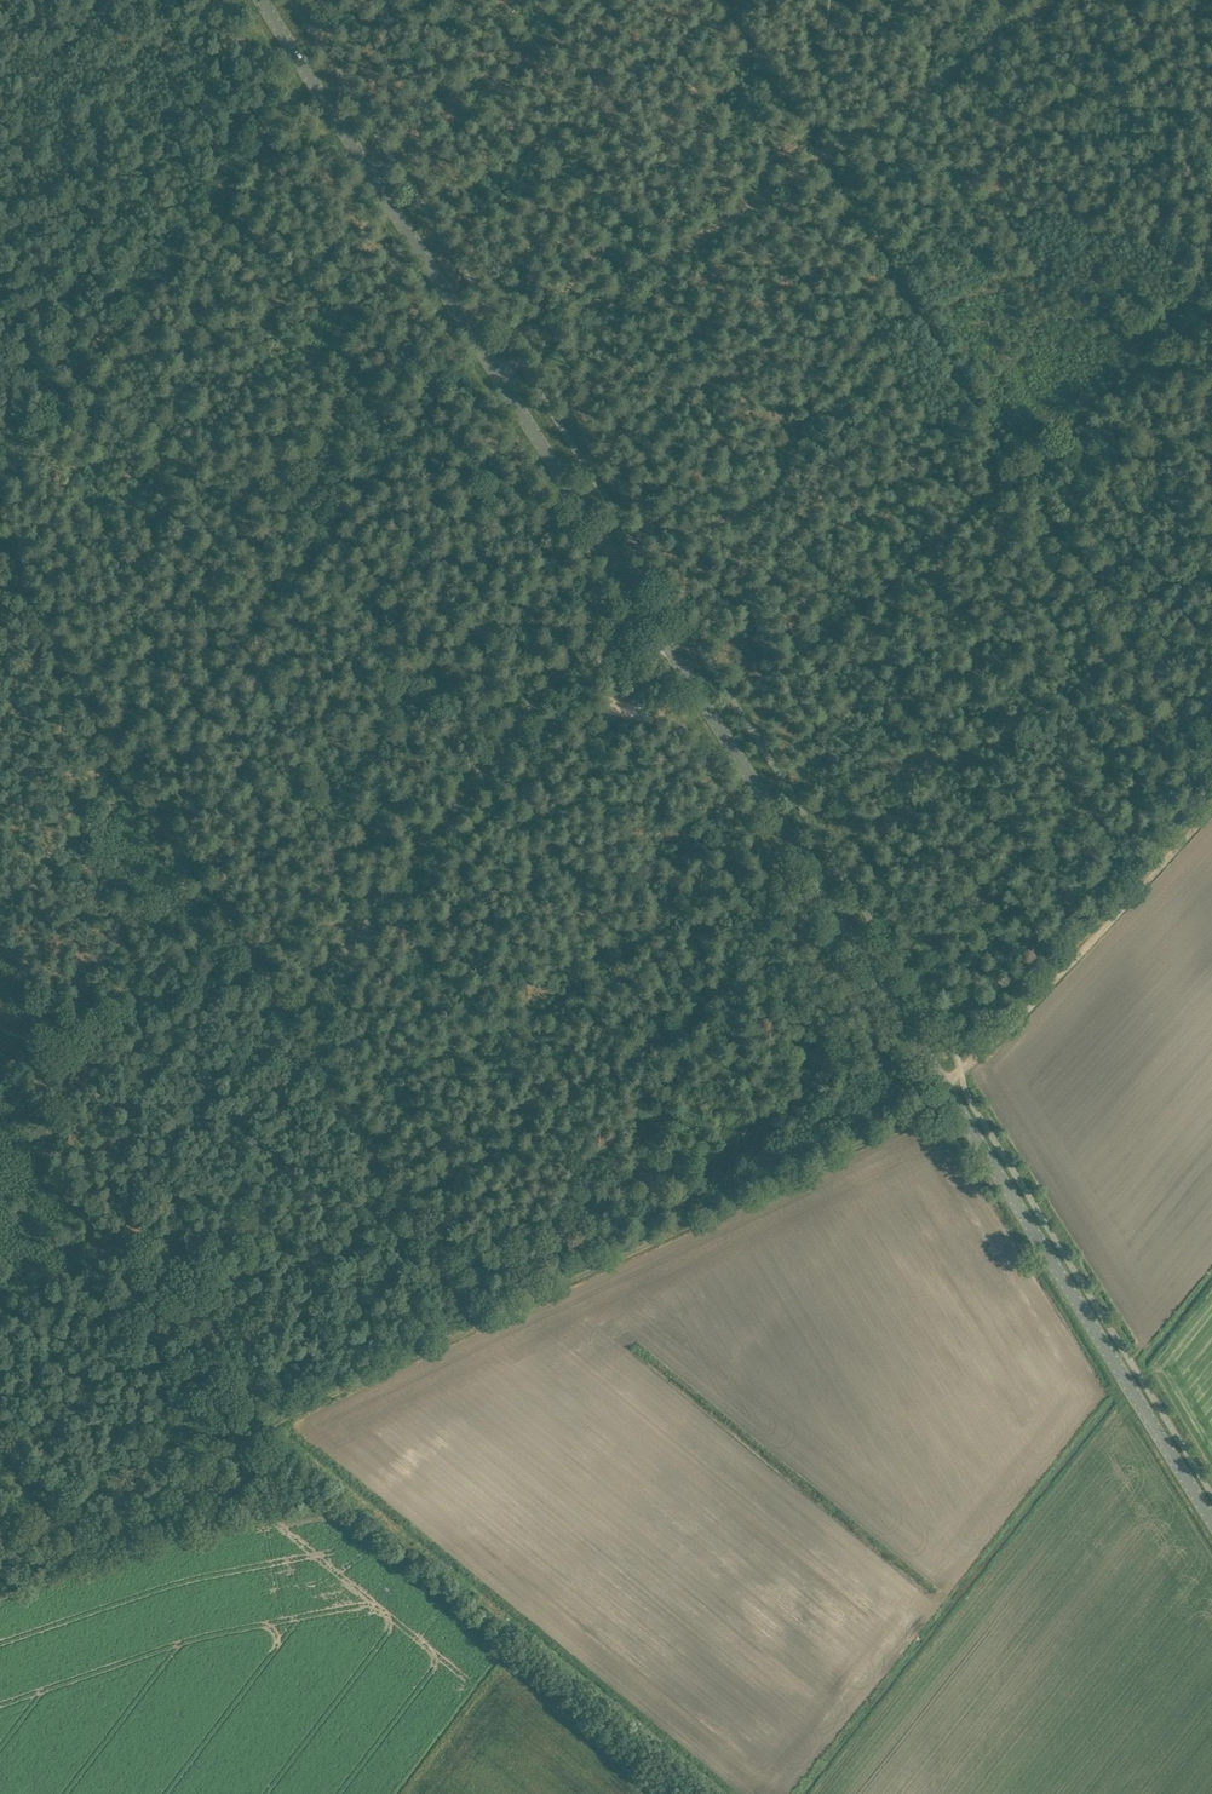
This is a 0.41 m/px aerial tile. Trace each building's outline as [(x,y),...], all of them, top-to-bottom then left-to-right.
[(605,729),(620,732),(625,702),(610,700),(605,729)]
